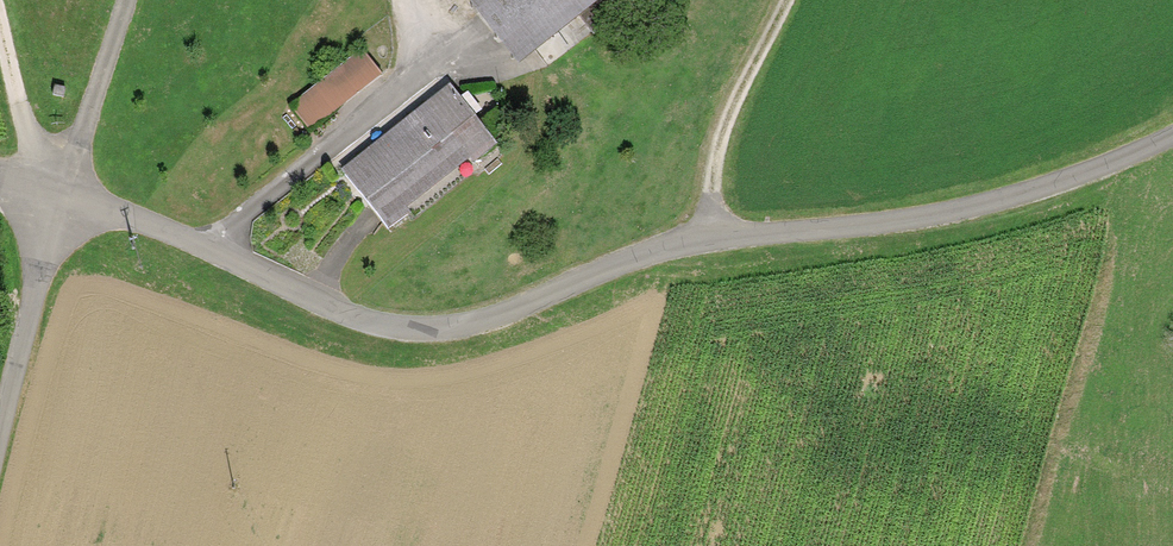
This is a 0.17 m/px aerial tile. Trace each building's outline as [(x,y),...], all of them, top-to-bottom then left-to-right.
[(512,61),(591,0),(464,0),(512,61)] [(357,55),(288,109),(302,128),(372,74),(357,55)] [(51,85),(50,96),(56,97),(62,98),(63,86),(51,85)] [(444,92),(340,171),(384,227),(488,148),(444,92)]
